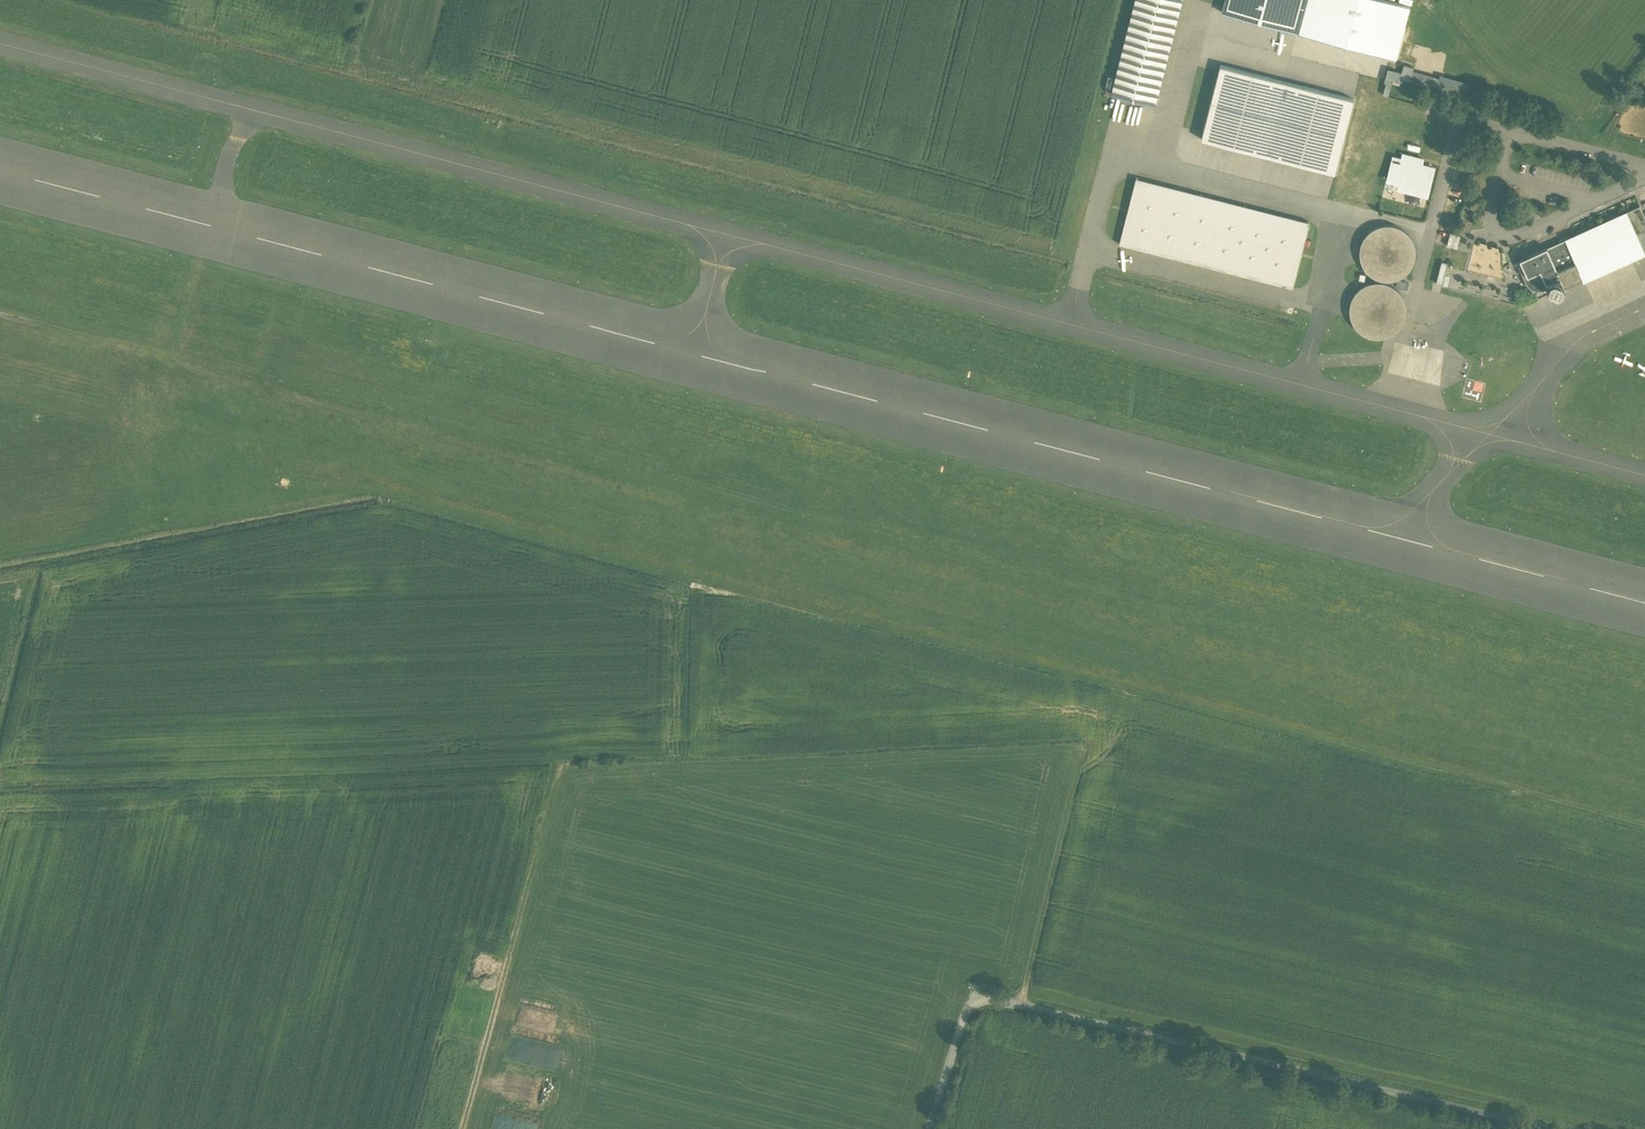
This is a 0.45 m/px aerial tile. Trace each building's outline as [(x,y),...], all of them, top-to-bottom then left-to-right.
[(1111,94),(1117,95),(1155,105),(1182,0),(1135,0),(1111,94)] [(1221,12),(1297,32),(1396,58),(1410,6),(1388,0),(1224,0),(1222,7),(1221,12)] [(1401,73),(1388,69),(1383,83),(1385,83),(1382,95),(1388,96),(1392,83),(1399,85),(1400,82),(1402,82),(1403,80),(1436,89),(1439,78),(1412,71),(1413,67),(1404,65),(1401,73)] [(1353,99),(1219,66),(1218,72),(1203,132),(1201,139),(1334,173),(1353,99)] [(1424,158),(1402,152),(1401,157),(1392,155),(1386,181),(1399,184),(1398,189),(1427,196),(1428,197),(1435,167),(1422,164),(1424,158)] [(1309,222),(1136,178),(1128,209),(1127,212),(1119,243),(1293,288),(1301,257),(1301,254),(1309,222)] [(1533,210),(1523,201),(1519,206),(1529,215),(1532,210),(1533,210)] [(1565,239),(1582,277),(1583,280),(1644,252),(1644,218),(1639,205),(1567,238),(1565,239)] [(1414,257),(1415,252),(1412,241),(1406,232),(1397,226),(1386,224),(1376,227),(1367,233),(1361,242),(1359,253),(1362,263),(1368,272),(1377,278),(1388,280),(1398,278),(1400,277),(1407,272),(1413,262),(1414,257)] [(1460,235),(1450,232),(1447,245),(1454,247),(1458,245),(1460,235)] [(1547,247),(1519,259),(1529,281),(1532,284),(1537,286),(1542,286),(1547,285),(1551,295),(1553,297),(1557,297),(1558,297),(1560,296),(1561,295),(1562,294),(1565,287),(1582,277),(1565,239),(1561,241),(1547,247)] [(1448,263),(1441,261),(1437,277),(1436,282),(1443,284),(1447,267),(1448,263)] [(1409,283),(1397,280),(1395,286),(1407,289),(1409,283)] [(1395,288),(1387,283),(1383,282),(1377,281),(1366,284),(1359,289),(1357,290),(1351,299),(1350,310),(1352,319),(1352,321),(1359,330),(1368,336),(1379,337),(1386,336),(1389,335),(1398,328),(1403,318),(1404,307),(1401,297),(1395,288)]
